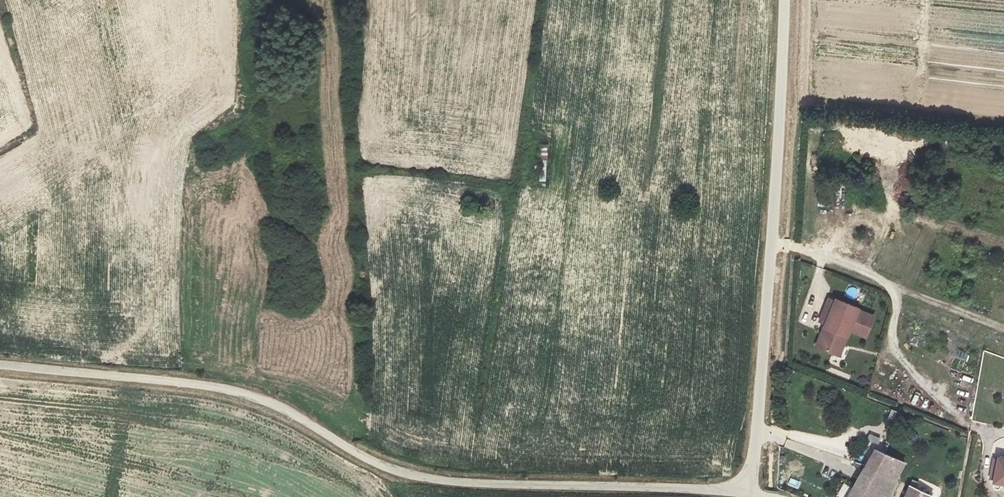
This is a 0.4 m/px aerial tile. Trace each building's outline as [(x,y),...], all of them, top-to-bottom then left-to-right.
[(837,356),(847,330),(864,337),(872,317),(855,310),(856,309),(833,300),(832,302),(827,300),(818,322),(823,324),(815,347),(837,356)] [(797,408),(805,409),(806,401),(798,400),(797,408)] [(904,464),(875,449),(848,496),(874,496),(877,492),(887,496),(889,496),(904,464)] [(1000,459),(995,482),(1003,484),(1003,459),(1000,459)] [(807,468),(814,473),(818,465),(811,461),(807,468)] [(839,496),(845,496),(850,486),(843,483),(837,496),(839,496)] [(932,496),(910,486),(906,496),(932,496)]
